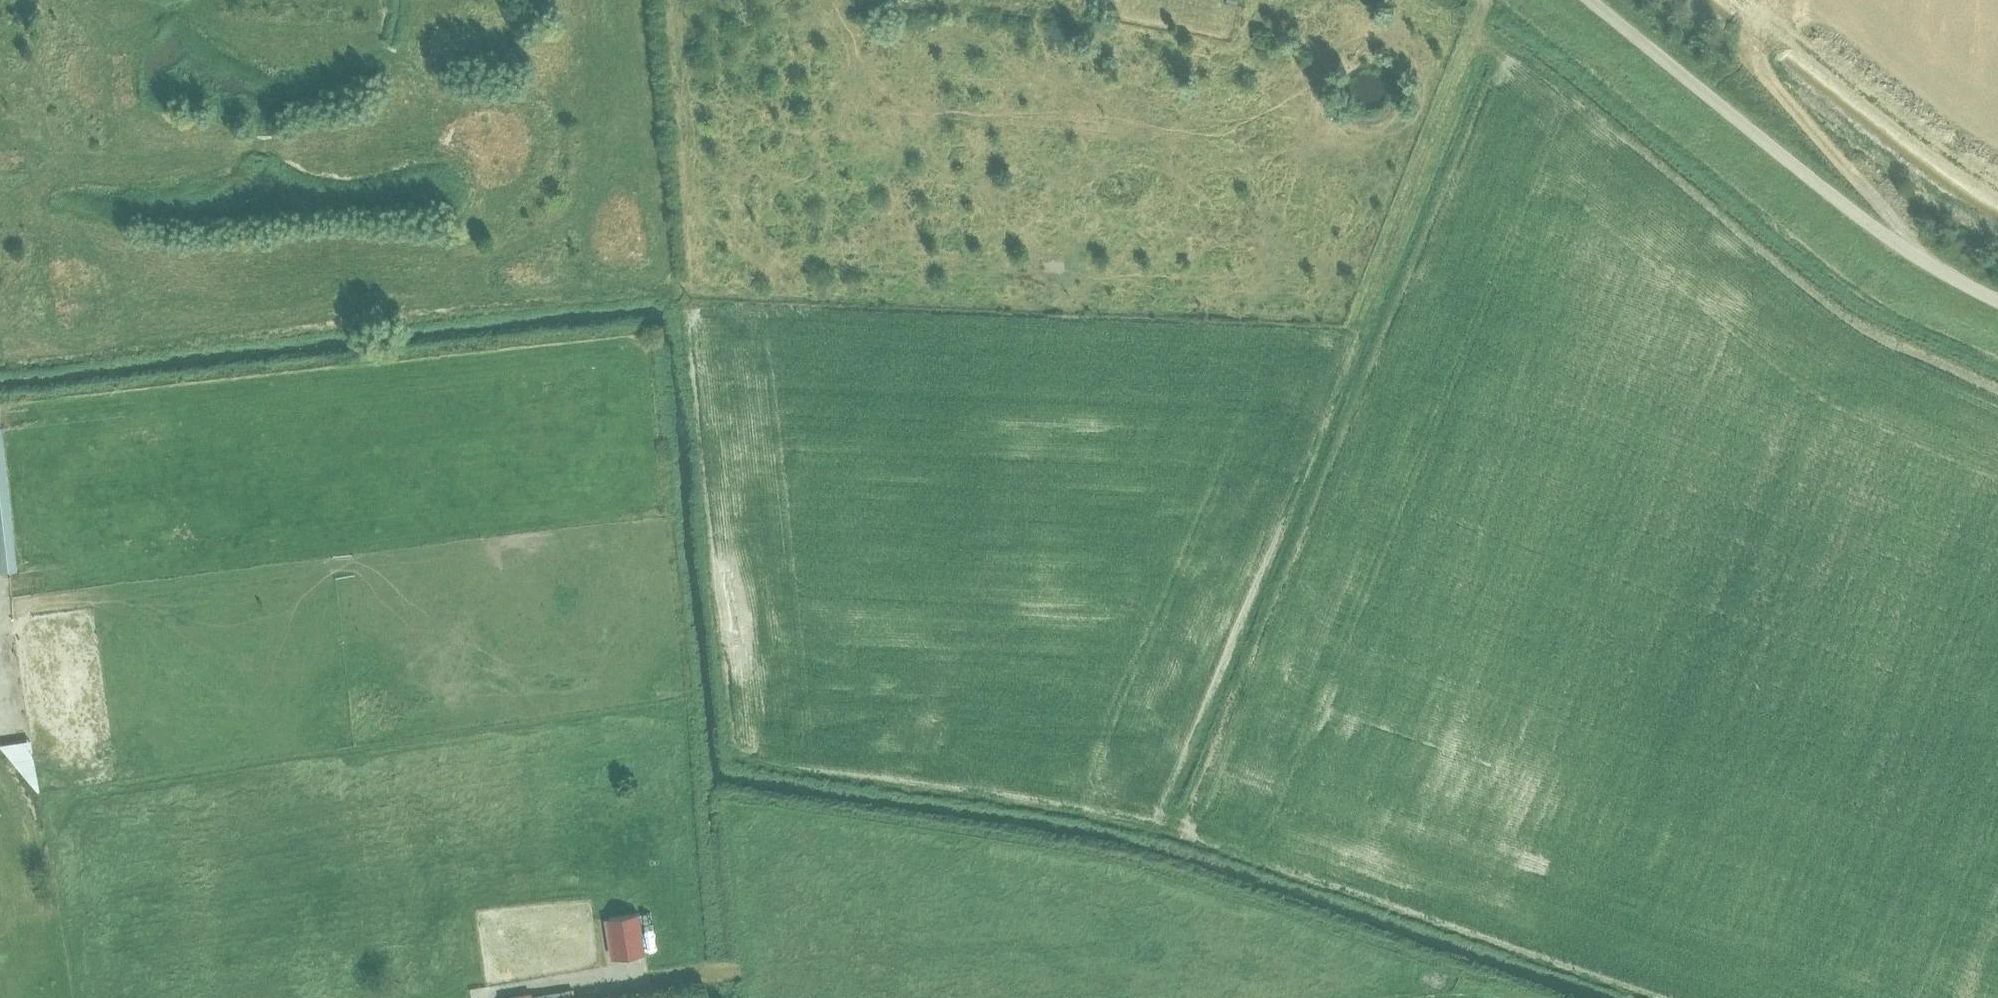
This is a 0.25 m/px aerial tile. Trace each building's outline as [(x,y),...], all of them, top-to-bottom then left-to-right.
[(22,738),(30,770),(47,765),(39,734),(22,738)] [(646,953),(639,913),(610,917),(616,958),(646,953)] [(565,991),(565,997),(575,997),(574,990),(565,991)]
